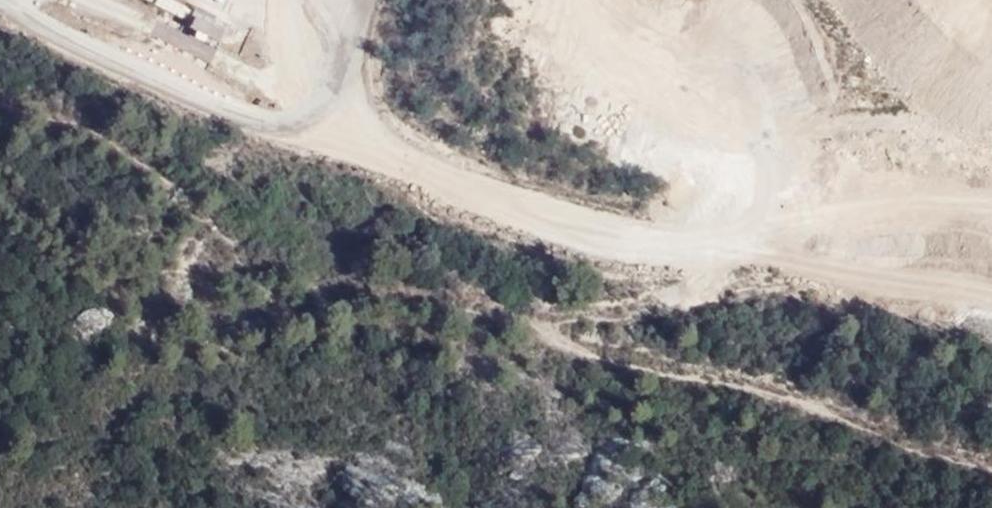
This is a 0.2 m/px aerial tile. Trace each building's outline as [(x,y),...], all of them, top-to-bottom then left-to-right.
[(188,21),(215,34),(221,22),(193,9),(188,21)]
